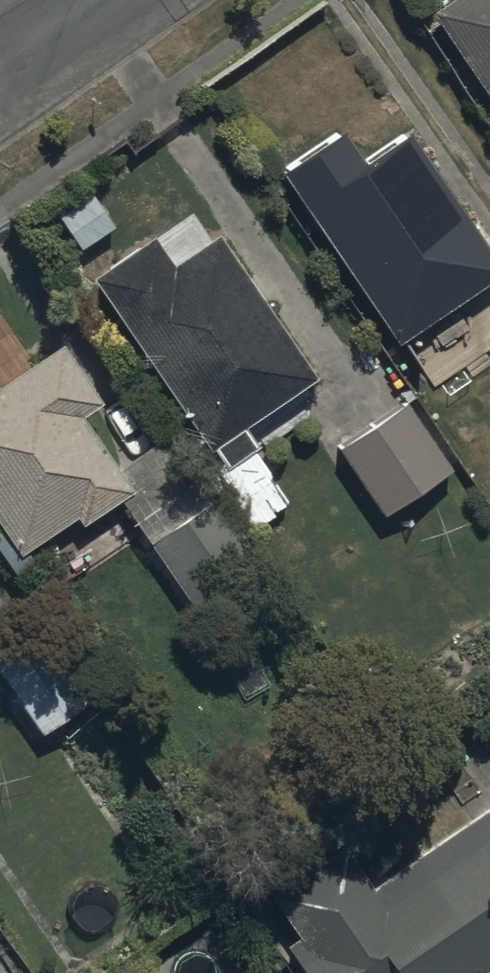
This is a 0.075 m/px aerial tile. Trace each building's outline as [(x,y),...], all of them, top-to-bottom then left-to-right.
[(432,3),(489,88),(489,0),(436,0),(432,3)] [(282,163),(400,335),(489,273),(489,239),(410,122),(365,153),(343,122),(282,163)] [(157,226),(90,270),(207,440),(315,366),(218,225),(176,254),(157,226)] [(0,378),(0,518),(19,546),(74,509),(79,517),(132,482),(82,406),(101,393),(63,336),(0,378)] [(408,398),(339,443),(383,511),(452,466),(408,398)] [(221,494),(148,538),(186,601),(259,557),(221,494)] [(0,646),(0,671),(41,729),(92,693),(40,618),(0,646)] [(489,960),(489,800),(373,880),(344,838),(274,885),(301,926),(284,938),(308,972),(470,972),(489,960)]
